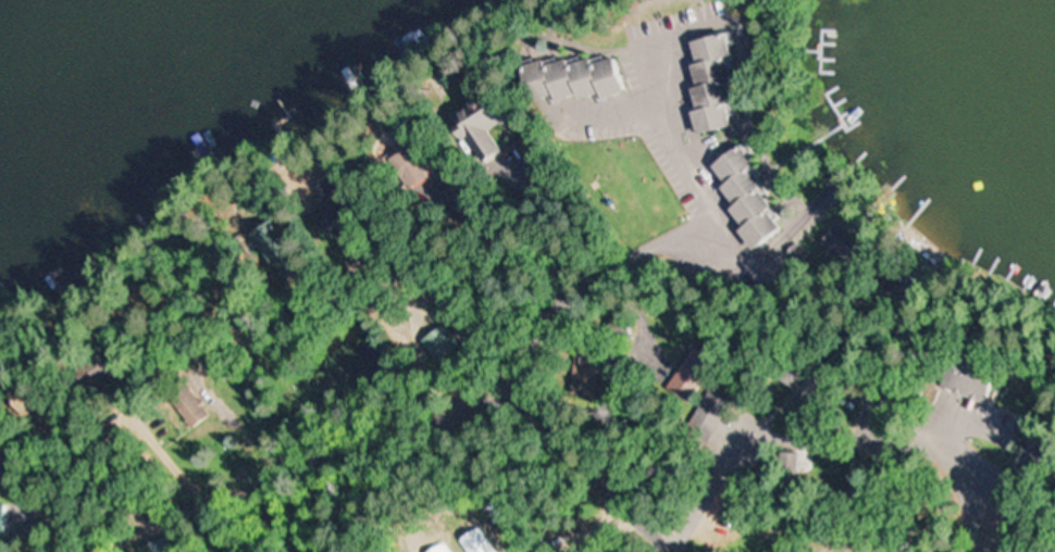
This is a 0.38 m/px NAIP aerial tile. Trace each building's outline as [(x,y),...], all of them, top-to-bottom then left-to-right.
[(733,125),(715,35),(686,41),(691,64),(681,66),(695,132),(733,125)] [(525,112),(621,87),(611,49),(515,73),(525,112)] [(497,151),(484,131),(505,118),(488,91),(445,119),(475,166),(497,151)] [(404,191),(426,177),(407,146),(384,161),(404,191)] [(780,227),(731,148),(702,165),(726,204),(720,208),(745,248),(780,227)] [(417,341),(429,363),(454,348),(442,327),(417,341)] [(688,405),(709,374),(685,358),(665,389),(688,405)] [(805,362),(777,365),(780,388),(808,384),(805,362)] [(21,414),(43,403),(31,377),(8,388),(21,414)] [(686,430),(707,442),(730,402),(709,390),(686,430)] [(798,474),(798,452),(776,452),(776,474),(798,474)] [(139,542),(117,548),(118,551),(141,551),(139,542)]
